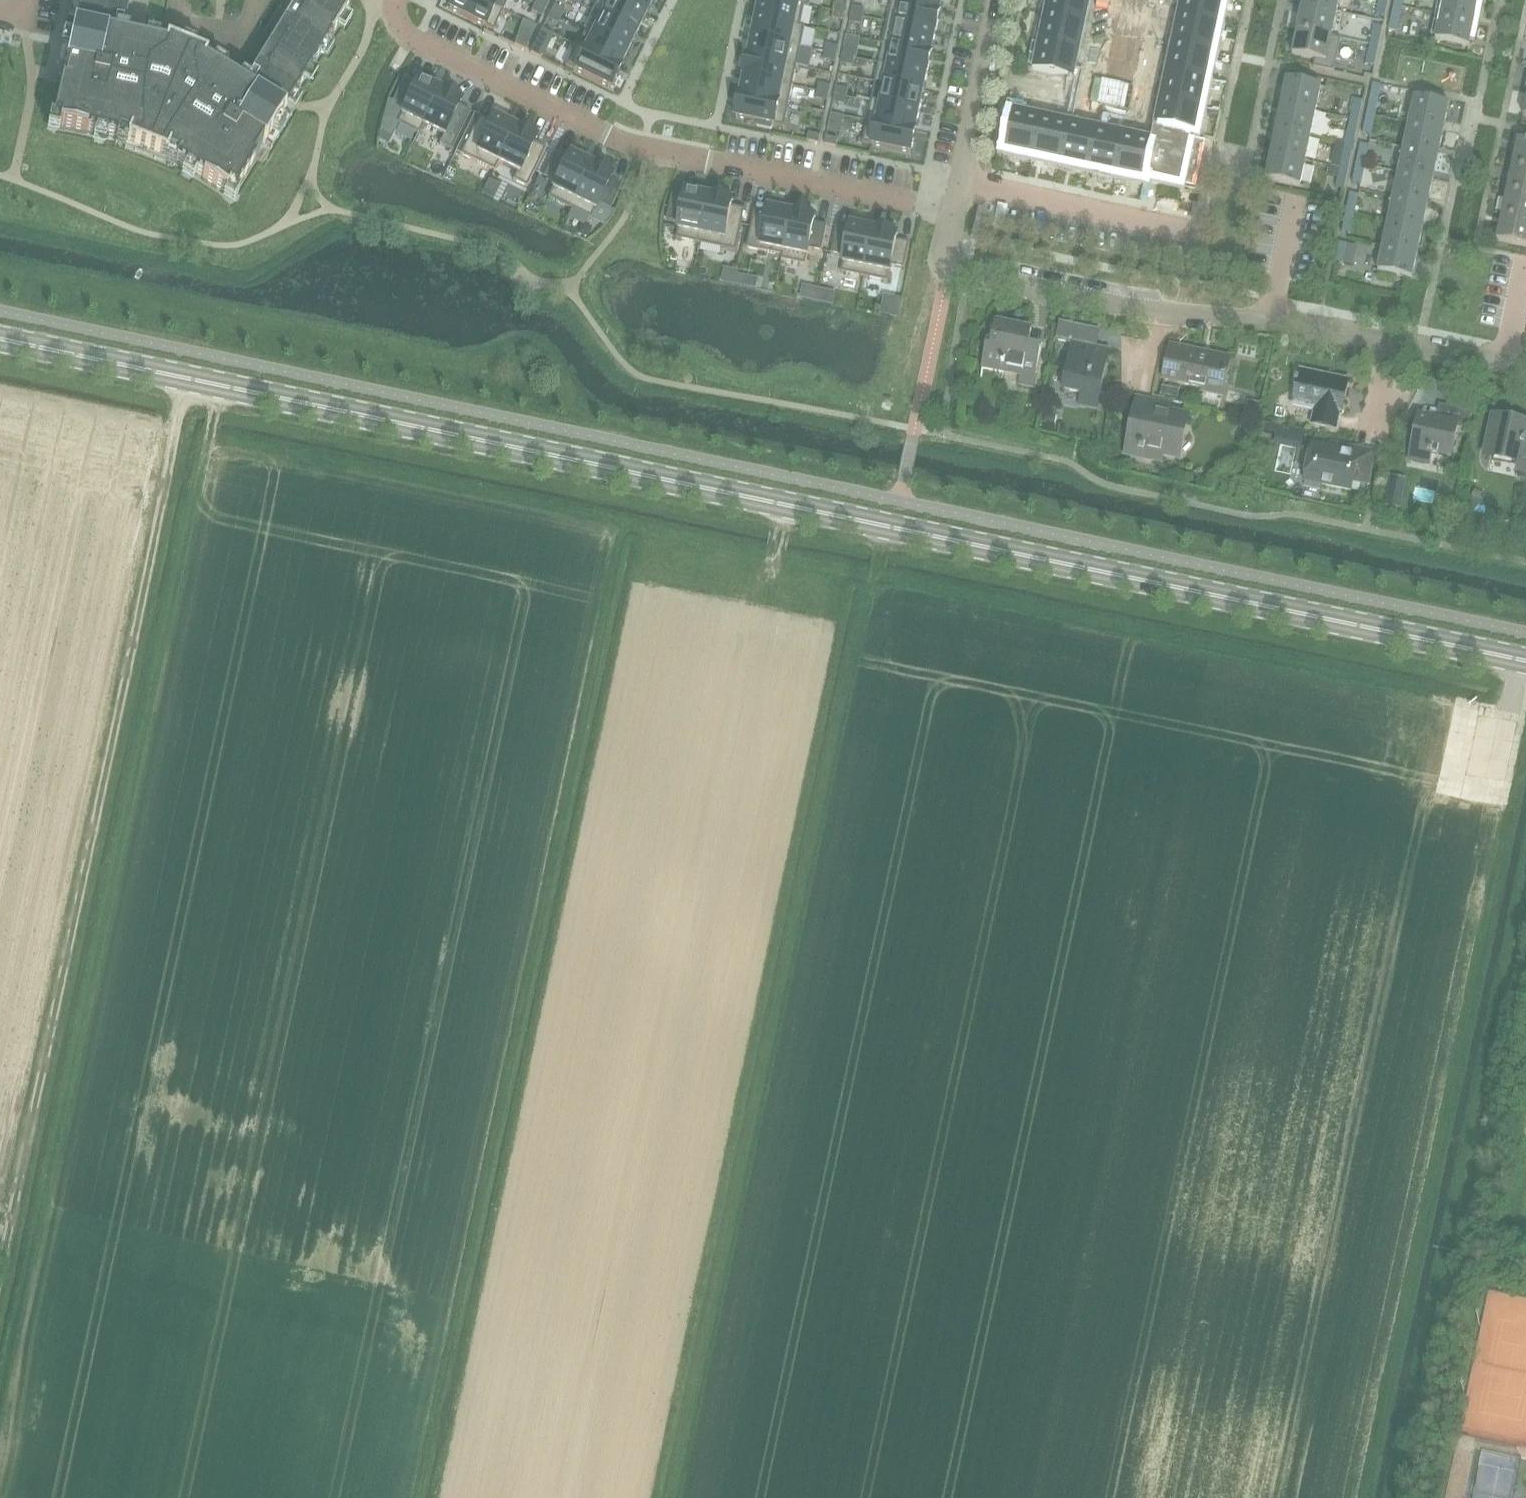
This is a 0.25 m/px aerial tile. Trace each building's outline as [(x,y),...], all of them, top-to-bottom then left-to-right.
[(53,120),(61,121),(60,129),(118,140),(176,164),(226,195),(231,187),(238,190),(258,158),(255,156),(266,139),(267,140),(352,2),(349,0),(297,0),(289,13),(259,64),(247,83),(207,59),(209,54),(167,37),(166,43),(155,40),(141,37),(123,33),(130,0),(79,0),(66,64),(67,64),(64,79),(62,79),(53,120)] [(450,9),(494,31),(505,11),(496,6),(482,0),(455,0),(450,9)] [(535,4),(546,10),(550,2),(546,0),(537,0),(535,4)] [(593,11),(601,16),(637,34),(647,15),(617,0),(598,0),(593,11)] [(647,15),(648,13),(654,0),(617,0),(647,15)] [(758,17),(794,24),(801,25),(805,6),(798,5),(771,0),(761,0),(758,17)] [(892,3),(941,13),(944,0),(893,0),(892,3)] [(1006,152),(1146,182),(1148,175),(1154,176),(1153,179),(1154,180),(1163,181),(1182,186),(1197,189),(1206,143),(1207,142),(1192,139),(1188,138),(1189,135),(1193,136),(1197,136),(1226,0),(1189,0),(1157,147),(1014,116),(1012,123),(1010,133),(1008,143),(1006,152)] [(1035,72),(1043,73),(1053,76),(1064,78),(1070,79),(1087,0),(1050,0),(1035,72)] [(1304,6),(1338,13),(1341,0),(1305,0),(1304,6)] [(1386,18),(1390,0),(1380,0),(1377,16),(1386,18)] [(1442,13),(1476,21),(1481,0),(1445,0),(1442,13)] [(836,3),(834,11),(846,14),(848,6),(836,3)] [(892,3),(888,23),(937,32),(941,13),(892,3)] [(1395,3),(1390,30),(1399,32),(1405,4),(1395,3)] [(534,6),(531,12),(542,18),(546,10),(535,4),(534,6)] [(555,4),(551,12),(562,18),(566,10),(555,4)] [(1304,6),(1299,30),(1333,38),(1338,13),(1304,6)] [(853,7),(852,15),(864,17),(866,9),(854,7),(853,7)] [(593,11),(584,29),(592,33),(629,51),(630,50),(637,34),(601,16),(593,11)] [(834,11),(832,19),(845,22),(846,14),(834,11)] [(551,12),(547,20),(559,25),(562,18),(551,12)] [(1471,48),(1476,21),(1442,13),(1436,41),(1471,48)] [(852,15),(850,23),(862,25),(864,17),(852,15)] [(758,17),(754,35),(802,46),(806,26),(801,25),(794,24),(758,17)] [(888,23),(884,44),(889,45),(932,54),(933,53),(937,32),(888,23)] [(1375,26),(1371,46),(1380,48),(1384,28),(1375,26)] [(1299,30),(1293,56),(1318,61),(1317,66),(1336,70),(1342,40),(1333,38),(1299,30)] [(577,44),(576,45),(621,68),(611,89),(622,66),(629,51),(592,33),(585,48),(577,44)] [(754,35),(750,53),(798,64),(802,46),(754,35)] [(518,38),(515,46),(526,51),(530,44),(518,38)] [(827,44),(826,52),(838,55),(839,47),(827,44)] [(576,45),(566,67),(611,89),(621,68),(576,45)] [(889,45),(885,64),(890,65),(929,72),(932,54),(889,45)] [(534,46),(531,54),(542,59),(546,52),(534,46)] [(1367,66),(1376,68),(1380,48),(1371,46),(1367,66)] [(845,48),(843,56),(856,58),(857,51),(845,48)] [(826,52),(824,60),(836,63),(838,55),(826,52)] [(750,53),(746,75),(794,85),(798,64),(750,53)] [(843,56),(842,64),(854,66),(856,58),(843,56)] [(880,63),(876,83),(925,93),(929,72),(890,65),(885,64),(884,63),(880,63)] [(746,75),(743,92),(790,103),(794,85),(746,75)] [(381,132),(380,132),(392,138),(399,124),(420,135),(424,126),(426,127),(444,91),(419,79),(416,85),(405,79),(394,102),(389,100),(381,132)] [(1289,80),(1283,106),(1317,113),(1323,87),(1289,80)] [(876,83),(872,103),(921,113),(925,93),(876,83)] [(819,84),(818,91),(830,94),(831,86),(819,84)] [(837,87),(835,95),(847,98),(849,90),(837,87)] [(444,91),(426,127),(444,136),(440,145),(451,150),(452,151),(471,114),(471,113),(471,112),(459,106),(462,100),(444,91)] [(818,91),(816,99),(828,102),(830,94),(818,91)] [(743,92),(737,118),(785,127),(790,103),(743,92)] [(835,95),(834,103),(846,105),(847,98),(835,95)] [(1372,95),(1367,116),(1377,118),(1381,97),(1372,95)] [(1417,98),(1411,125),(1445,132),(1451,106),(1417,98)] [(1355,100),(1351,120),(1360,122),(1364,102),(1355,100)] [(872,103),(868,121),(914,131),(917,131),(921,113),(872,103)] [(1283,106),(1278,130),(1312,138),(1317,113),(1283,106)] [(480,117),(462,155),(495,171),(499,163),(502,164),(520,129),(495,116),(492,123),(480,117)] [(1363,135),(1364,135),(1373,137),(1377,118),(1367,116),(1363,135)] [(1347,140),(1356,142),(1360,122),(1351,120),(1347,140)] [(868,121),(863,143),(912,153),(917,131),(914,131),(868,121)] [(1411,125),(1406,149),(1440,156),(1445,132),(1411,125)] [(520,129),(502,164),(519,172),(518,174),(515,181),(527,187),(529,188),(547,151),(546,150),(537,146),(534,144),(537,138),(520,129)] [(1278,130),(1272,155),(1307,162),(1312,138),(1278,130)] [(809,133),(807,141),(819,144),(820,144),(820,143),(821,136),(809,133)] [(827,137),(825,145),(837,147),(839,139),(827,137)] [(1514,165),(1525,168),(1525,143),(1520,141),(1514,165)] [(1361,144),(1357,165),(1366,167),(1370,146),(1361,144)] [(1345,149),(1341,169),(1350,171),(1354,151),(1345,149)] [(1406,149),(1401,174),(1435,181),(1440,156),(1406,149)] [(555,154),(544,178),(555,183),(555,184),(548,198),(570,209),(591,164),(570,153),(567,159),(555,154)] [(1301,188),(1307,162),(1272,155),(1267,180),(1301,188)] [(591,164),(570,209),(592,219),(597,208),(598,206),(599,204),(611,210),(622,187),(609,181),(612,175),(591,164)] [(1362,186),(1366,167),(1357,165),(1353,184),(1362,186)] [(1509,192),(1525,194),(1525,168),(1514,165),(1509,192)] [(1336,189),(1346,191),(1350,171),(1341,169),(1336,189)] [(1401,174),(1395,198),(1429,205),(1435,181),(1401,174)] [(674,195),(669,223),(680,225),(677,239),(701,244),(711,195),(687,190),(686,197),(674,195)] [(1503,220),(1525,224),(1525,194),(1509,192),(1503,220)] [(1351,194),(1347,214),(1356,215),(1360,196),(1351,194)] [(711,195),(701,244),(737,252),(746,209),(733,207),(734,200),(711,195)] [(1395,198),(1390,222),(1424,230),(1429,205),(1395,198)] [(755,211),(748,248),(782,255),(790,210),(769,206),(768,213),(755,211)] [(782,255),(781,259),(806,265),(809,248),(822,251),(828,225),(815,223),(816,216),(790,210),(782,255)] [(1347,214),(1343,234),(1352,235),(1356,215),(1347,214)] [(1503,220),(1498,241),(1525,247),(1525,224),(1503,220)] [(1390,222),(1385,247),(1419,254),(1424,230),(1390,222)] [(837,228),(833,254),(845,257),(841,273),(863,277),(865,277),(875,229),(875,228),(851,224),(850,231),(837,228)] [(875,229),(865,277),(889,282),(892,266),(905,269),(911,243),(897,240),(898,233),(875,228),(875,229)] [(1341,243),(1337,263),(1346,265),(1350,245),(1341,243)] [(1380,272),(1410,279),(1413,279),(1419,254),(1385,247),(1380,272)] [(896,298),(894,310),(901,311),(903,299),(896,298)] [(1033,388),(1042,348),(1029,346),(1033,330),(999,323),(995,343),(989,342),(983,369),(1021,377),(1019,385),(1033,388)] [(1080,395),(1078,407),(1098,411),(1110,350),(1096,347),(1099,332),(1061,324),(1058,340),(1074,343),(1064,392),(1080,395)] [(1222,396),(1230,360),(1171,347),(1164,378),(1205,387),(1204,392),(1222,396)] [(1342,416),(1350,380),(1300,369),(1292,405),(1315,410),(1312,424),(1337,430),(1341,415),(1342,416)] [(1163,387),(1161,395),(1179,399),(1181,390),(1163,387)] [(1178,457),(1187,419),(1159,413),(1160,404),(1140,400),(1130,446),(1178,457)] [(1249,401),(1246,417),(1259,419),(1262,403),(1249,401)] [(1471,429),(1474,413),(1448,408),(1445,422),(1420,416),(1410,464),(1430,468),(1433,454),(1453,458),(1460,426),(1471,429)] [(1048,411),(1045,423),(1056,425),(1058,413),(1048,411)] [(1495,420),(1488,455),(1521,462),(1519,472),(1525,474),(1525,427),(1495,420)] [(1266,423),(1264,432),(1277,435),(1275,445),(1302,450),(1306,431),(1266,423)] [(1470,439),(1467,452),(1475,453),(1482,450),(1483,442),(1470,439)] [(1368,483),(1374,453),(1344,447),(1343,453),(1313,447),(1307,480),(1350,489),(1352,480),(1368,483)] [(1387,495),(1385,506),(1401,509),(1403,499),(1387,495)]
